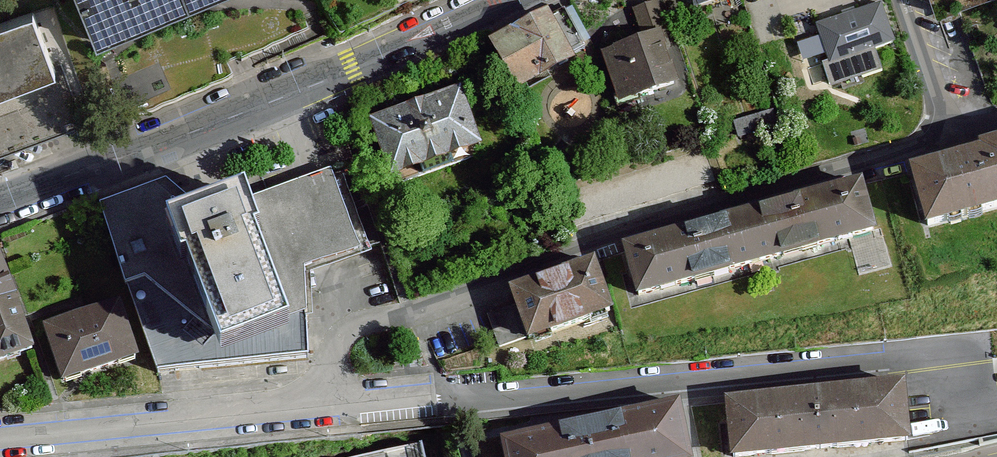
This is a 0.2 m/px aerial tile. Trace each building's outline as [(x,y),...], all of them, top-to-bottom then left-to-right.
[(91,43),(209,0),(76,0),(91,43)] [(688,9),(714,0),(685,0),(688,9)] [(666,35),(658,4),(633,11),(641,41),(659,36),(666,35)] [(882,5),(817,25),(831,71),(897,50),(882,5)] [(511,92),(586,48),(565,12),(552,19),(545,8),(483,44),(511,92)] [(54,69),(34,18),(0,32),(0,91),(54,69)] [(659,36),(604,55),(621,105),(676,87),(659,36)] [(476,151),(457,89),(363,117),(382,179),(476,151)] [(901,170),(917,228),(996,207),(996,144),(901,170)] [(303,276),(372,249),(346,183),(359,174),(355,157),(329,169),(233,203),(274,331),(303,317),(303,276)] [(857,180),(614,248),(631,306),(874,238),(857,180)] [(274,331),(233,203),(163,225),(204,353),(274,331)] [(15,295),(0,255),(0,301),(15,295)] [(492,316),(503,350),(611,315),(592,259),(503,289),(510,310),(492,316)] [(15,295),(0,301),(0,363),(35,350),(15,295)] [(133,363),(114,301),(42,322),(60,385),(133,363)] [(898,382),(721,399),(726,456),(755,456),(904,443),(898,382)] [(672,404),(490,444),(493,456),(684,456),(672,404)]
